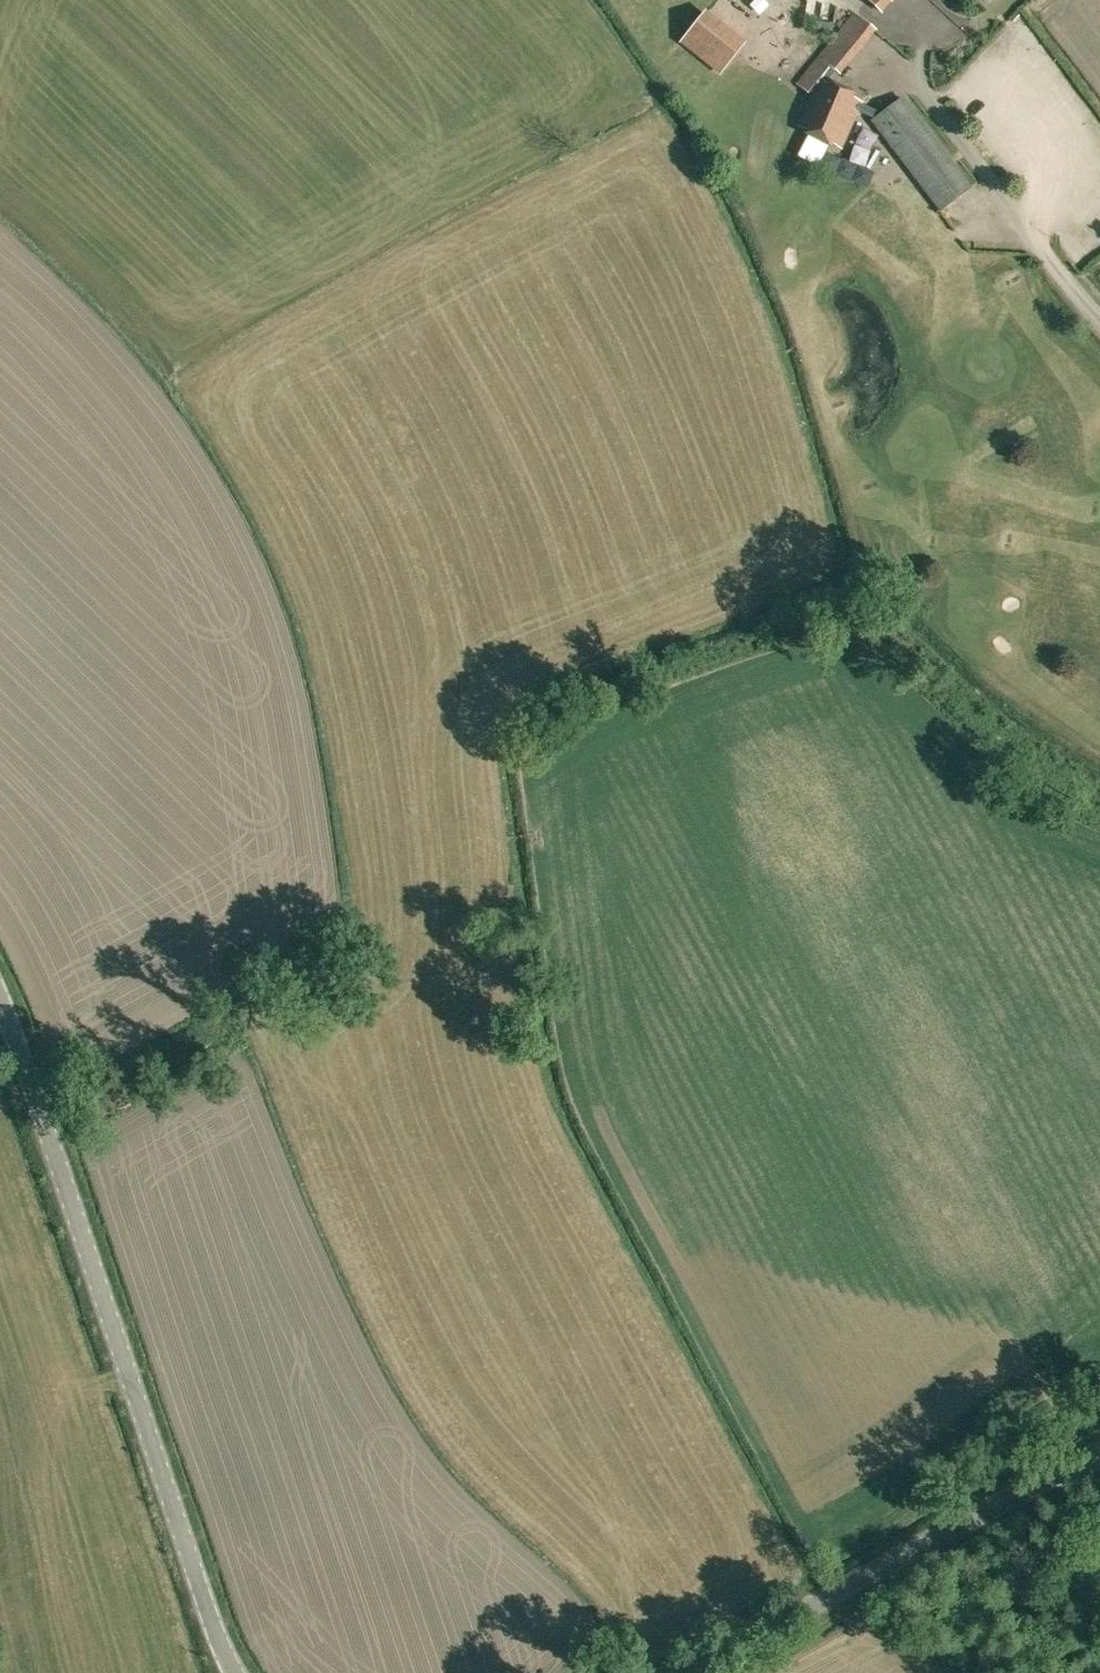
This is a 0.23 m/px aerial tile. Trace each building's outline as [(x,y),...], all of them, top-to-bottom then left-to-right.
[(877,9),(885,0),(866,0),(877,9)] [(876,31),(853,13),(810,66),(795,83),(810,95),(797,127),(841,146),(861,101),(832,88),(834,83),(828,79),(834,71),(840,75),(876,31)] [(882,113),(872,120),(941,211),(970,188),(902,98),(882,113)]
